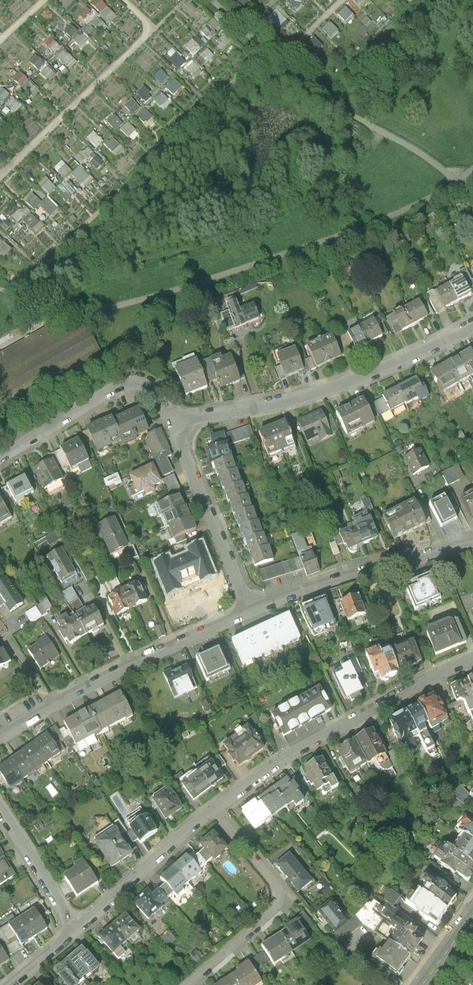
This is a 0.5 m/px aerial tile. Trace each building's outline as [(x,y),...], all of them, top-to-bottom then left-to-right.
[(91,7),(108,23),(115,15),(99,0),(98,0),(91,7)] [(362,8),(371,0),(370,0),(354,0),(362,8)] [(335,14),(343,21),(352,12),(344,5),(335,14)] [(81,7),(79,18),(86,19),(88,8),(81,7)] [(278,26),(286,19),(276,8),(268,16),(278,26)] [(89,23),(98,33),(105,26),(95,17),(89,23)] [(207,39),(218,26),(210,19),(199,32),(207,39)] [(319,30),(330,40),(339,30),(328,20),(319,30)] [(64,34),(70,38),(76,31),(71,26),(64,34)] [(71,40),(79,47),(86,39),(78,32),(71,40)] [(192,57),(205,45),(195,35),(183,46),(192,57)] [(46,49),(54,53),(59,44),(51,40),(46,49)] [(53,53),(56,56),(64,49),(61,46),(53,53)] [(169,57),(167,60),(176,70),(184,61),(171,48),(165,53),(169,57)] [(208,49),(195,58),(200,65),(214,56),(208,49)] [(37,71),(44,62),(38,58),(31,67),(37,71)] [(186,66),(191,73),(199,69),(194,61),(186,66)] [(38,71),(44,76),(49,69),(43,64),(38,71)] [(160,84),(167,77),(159,69),(152,76),(160,84)] [(15,84),(19,88),(27,79),(22,75),(15,84)] [(174,94),(182,85),(175,78),(167,87),(174,94)] [(28,80),(21,87),(31,98),(38,91),(28,80)] [(0,88),(0,100),(1,101),(9,94),(2,86),(0,88)] [(151,96),(141,86),(134,93),(144,103),(151,96)] [(10,95),(2,100),(10,112),(18,107),(10,95)] [(122,105),(132,116),(140,108),(130,98),(122,105)] [(154,107),(144,106),(143,119),(155,121),(156,110),(159,111),(159,105),(154,104),(154,107)] [(113,114),(104,121),(114,132),(122,124),(113,114)] [(122,129),(133,140),(139,133),(129,122),(122,129)] [(92,131),(85,137),(95,148),(102,141),(92,131)] [(114,135),(104,140),(110,154),(121,150),(114,135)] [(49,193),(55,187),(45,178),(39,184),(49,193)] [(46,195),(41,201),(31,192),(23,200),(33,209),(38,204),(50,215),(59,206),(46,195)] [(11,215),(16,221),(21,215),(16,210),(11,215)] [(37,221),(30,228),(33,232),(41,226),(37,221)] [(42,225),(33,234),(35,237),(31,241),(42,253),(56,239),(42,225)] [(414,231),(408,234),(411,240),(417,237),(414,231)] [(390,239),(381,243),(383,248),(392,245),(390,239)] [(4,256),(11,248),(2,240),(0,242),(0,252),(4,256)] [(370,249),(362,254),(365,260),(373,256),(370,249)] [(353,256),(347,259),(350,266),(356,263),(353,256)] [(457,280),(466,296),(472,292),(472,280),(469,272),(462,276),(462,277),(457,280)] [(457,280),(444,287),(452,303),(466,296),(457,280)] [(442,308),(452,303),(444,287),(443,286),(441,287),(439,286),(433,290),(442,308)] [(222,312),(228,329),(260,317),(255,302),(241,307),(236,295),(227,299),(231,309),(222,312)] [(426,296),(413,303),(422,320),(435,313),(429,303),(426,296)] [(435,300),(429,303),(435,313),(440,310),(435,300)] [(409,326),(422,320),(413,303),(401,310),(409,326)] [(402,330),(409,326),(401,310),(393,314),(402,330)] [(381,315),(389,331),(395,328),(386,312),(381,315)] [(381,315),(368,322),(376,338),(389,331),(381,315)] [(103,354),(83,318),(56,332),(51,323),(0,351),(0,411),(103,354)] [(364,345),(376,338),(368,322),(355,329),(364,345)] [(355,350),(364,345),(355,329),(348,333),(351,337),(349,338),(349,339),(354,348),(355,350)] [(318,354),(323,363),(347,351),(343,342),(338,332),(313,344),(318,354)] [(349,339),(343,342),(347,351),(354,348),(349,339)] [(293,372),(305,367),(311,364),(308,358),(302,343),(290,348),(288,345),(281,348),(284,357),(286,357),(293,372)] [(464,354),(472,369),(472,349),(464,354)] [(222,370),(228,384),(247,376),(247,375),(242,363),(237,351),(228,355),(226,351),(218,354),(224,369),(222,370)] [(211,374),(222,370),(224,369),(218,354),(205,359),(211,374)] [(316,365),(323,363),(318,354),(312,356),(316,365)] [(472,374),(472,369),(464,354),(453,360),(464,379),(472,374)] [(203,355),(182,363),(193,391),(214,382),(211,374),(205,359),(203,355)] [(306,370),(316,365),(312,356),(308,358),(311,364),(305,367),(306,370)] [(447,388),(464,379),(453,360),(437,370),(447,388)] [(247,362),(242,363),(247,375),(251,373),(247,362)] [(424,375),(405,384),(412,398),(413,399),(424,393),(425,397),(435,392),(431,380),(427,382),(424,375)] [(405,384),(390,392),(391,394),(397,406),(412,398),(405,384)] [(384,412),(397,406),(391,394),(378,400),(384,412)] [(370,396),(342,408),(343,410),(348,420),(352,430),(380,418),(370,396)] [(131,410),(120,415),(129,437),(128,438),(130,441),(143,435),(142,433),(155,427),(153,422),(145,404),(131,410)] [(329,407),(305,418),(313,436),(325,431),(327,436),(339,431),(339,429),(332,414),(329,407)] [(343,410),(338,412),(342,422),(348,420),(343,410)] [(337,411),(332,414),(339,429),(344,427),(342,422),(338,412),(337,411)] [(119,413),(93,424),(94,426),(99,437),(104,448),(128,438),(129,437),(120,415),(119,413)] [(291,419),(278,424),(288,449),(301,444),(291,419)] [(260,432),(256,422),(236,428),(240,439),(260,432)] [(275,454),(288,449),(278,424),(265,429),(275,454)] [(176,445),(167,425),(154,430),(156,435),(153,436),(160,452),(176,445)] [(94,440),(99,437),(94,426),(89,429),(94,440)] [(471,433),(468,427),(461,430),(465,437),(471,433)] [(85,437),(67,446),(77,466),(95,457),(85,437)] [(217,460),(220,459),(237,454),(233,441),(213,447),(217,460)] [(471,448),(468,442),(462,445),(465,451),(471,448)] [(428,445),(411,453),(420,470),(436,461),(428,445)] [(56,451),(58,456),(59,456),(67,471),(77,466),(67,446),(56,451)] [(224,472),(226,472),(242,467),(238,453),(237,454),(220,459),(224,472)] [(58,456),(40,466),(50,486),(69,476),(67,471),(59,456),(58,456)] [(465,461),(448,469),(455,482),(472,473),(465,461)] [(166,479),(158,462),(129,475),(134,485),(141,482),(145,489),(166,479)] [(230,485),(231,485),(248,480),(244,466),(242,467),(226,472),(230,485)] [(186,483),(180,471),(169,476),(175,488),(186,483)] [(31,473),(14,483),(19,492),(22,498),(40,489),(31,473)] [(235,498),(236,498),(254,493),(249,479),(248,480),(231,485),(235,498)] [(19,492),(14,483),(8,486),(13,495),(19,492)] [(176,490),(178,495),(187,492),(190,491),(188,485),(176,490)] [(453,492),(460,506),(466,503),(459,489),(453,492)] [(0,494),(0,523),(1,525),(17,515),(3,492),(0,494)] [(169,512),(170,511),(191,503),(187,492),(178,495),(164,501),(169,512)] [(240,511),(242,511),(259,505),(255,492),(254,493),(236,498),(240,511)] [(451,492),(436,501),(448,524),(463,516),(451,492)] [(428,498),(422,501),(432,520),(438,517),(428,498)] [(421,499),(390,515),(401,536),(432,520),(422,501),(421,499)] [(175,523),(176,523),(198,514),(193,502),(191,503),(170,511),(175,523)] [(246,524),(247,523),(264,518),(260,505),(259,505),(242,511),(246,524)] [(378,514),(369,518),(367,512),(359,515),(362,521),(370,540),(386,533),(378,514)] [(198,514),(176,523),(181,535),(190,531),(203,526),(198,514)] [(115,517),(98,525),(111,553),(128,545),(115,517)] [(251,537),(252,536),(269,531),(265,518),(264,518),(247,523),(251,537)] [(355,546),(370,540),(362,521),(355,524),(356,527),(347,531),(351,539),(352,539),(355,546)] [(299,534),(307,555),(313,553),(310,547),(322,542),(316,527),(299,534)] [(343,542),(349,540),(344,529),(339,531),(342,538),(343,542)] [(193,536),(190,531),(181,535),(183,540),(193,536)] [(256,550),(258,549),(275,544),(271,531),(269,531),(252,536),(256,550)] [(346,549),(343,542),(342,538),(336,541),(340,551),(346,549)] [(145,555),(139,542),(134,545),(140,558),(145,555)] [(169,558),(154,564),(167,596),(182,590),(180,586),(198,578),(200,583),(215,577),(202,544),(187,550),(189,554),(170,562),(169,558)] [(276,544),(275,544),(258,549),(262,563),(280,557),(276,544)] [(75,573),(61,549),(47,557),(61,581),(75,573)] [(313,553),(307,555),(311,565),(314,573),(326,568),(319,550),(313,553)] [(307,555),(265,568),(268,579),(311,565),(307,555)] [(441,599),(430,574),(407,583),(409,588),(406,589),(415,610),(425,606),(425,607),(431,605),(430,604),(441,599)] [(112,595),(124,590),(117,577),(106,582),(112,595)] [(1,608),(5,605),(11,613),(22,604),(13,591),(15,590),(11,584),(9,585),(5,580),(0,583),(0,606),(1,608)] [(135,585),(124,590),(133,608),(147,601),(139,584),(135,586),(135,585)] [(86,596),(84,597),(81,591),(77,593),(74,587),(67,590),(74,603),(79,612),(91,605),(86,596)] [(113,596),(109,598),(117,616),(133,608),(124,590),(112,595),(113,596)] [(42,604),(48,614),(54,611),(53,609),(58,606),(51,594),(45,597),(47,601),(42,604)] [(366,594),(348,600),(355,618),(373,611),(366,594)] [(312,604),(303,607),(316,637),(328,632),(327,629),(338,624),(327,597),(318,601),(319,604),(313,606),(312,604)] [(35,606),(31,599),(26,602),(28,604),(23,607),(27,612),(35,606)] [(94,607),(82,615),(92,632),(105,624),(94,607)] [(296,611),(267,625),(278,648),(307,635),(296,611)] [(65,628),(71,638),(73,636),(76,641),(92,632),(82,615),(75,618),(72,614),(64,618),(68,626),(65,628)] [(458,620),(467,642),(472,640),(472,637),(465,617),(458,620)] [(467,642),(458,620),(454,619),(435,626),(434,629),(432,630),(441,652),(467,642)] [(165,636),(160,625),(154,628),(159,638),(165,636)] [(250,661),(278,648),(267,625),(239,638),(250,661)] [(44,634),(46,637),(51,646),(57,642),(50,630),(44,634)] [(46,637),(35,644),(37,646),(28,651),(41,669),(48,664),(49,666),(50,665),(49,663),(59,656),(51,646),(46,637)] [(419,640),(395,649),(404,671),(428,661),(419,640)] [(393,645),(372,653),(380,674),(383,673),(385,672),(387,678),(404,671),(395,649),(393,645)] [(16,660),(8,647),(1,652),(0,651),(0,670),(16,660)] [(219,651),(204,658),(210,672),(217,669),(216,667),(225,664),(219,651)] [(315,657),(312,659),(314,665),(318,663),(320,666),(327,662),(322,652),(315,656),(315,657)] [(345,674),(337,678),(349,701),(371,689),(357,662),(343,669),(345,674)] [(180,666),(170,670),(181,694),(203,685),(193,664),(181,669),(180,666)] [(449,688),(455,703),(460,701),(461,705),(463,704),(467,714),(469,714),(472,722),(472,721),(472,697),(467,681),(449,688)] [(326,687),(279,713),(284,723),(291,734),(334,711),(338,708),(326,687)] [(120,693),(89,709),(101,732),(132,715),(120,693)] [(434,697),(419,705),(429,724),(432,730),(441,725),(439,721),(446,718),(434,697)] [(419,705),(406,712),(417,732),(427,752),(435,748),(424,727),(429,724),(419,705)] [(94,736),(101,732),(89,709),(74,718),(86,740),(89,747),(97,742),(94,736)] [(253,718),(260,726),(268,720),(261,712),(253,718)] [(406,712),(389,721),(394,730),(392,731),(399,743),(401,741),(408,754),(416,750),(408,736),(417,732),(406,712)] [(85,741),(86,740),(74,718),(64,723),(67,730),(76,746),(77,745),(79,750),(81,751),(87,747),(87,746),(85,741)] [(50,729),(52,731),(57,739),(59,742),(64,738),(59,730),(56,725),(50,729)] [(255,726),(243,735),(258,756),(270,748),(265,741),(267,739),(261,732),(260,733),(255,726)] [(64,727),(59,730),(64,738),(71,748),(76,746),(67,730),(66,731),(64,727)] [(372,730),(355,740),(368,764),(376,759),(380,766),(388,762),(384,755),(386,754),(372,730)] [(35,743),(48,762),(52,759),(52,758),(60,753),(65,750),(59,742),(57,739),(52,731),(35,743)] [(246,765),(258,756),(243,735),(231,744),(237,752),(235,754),(240,761),(242,760),(246,765)] [(355,740),(336,750),(341,759),(339,761),(343,768),(345,766),(349,774),(368,764),(355,740)] [(48,762),(35,743),(23,752),(35,770),(43,765),(43,766),(48,762)] [(35,771),(35,770),(23,752),(10,761),(23,780),(28,776),(27,776),(35,771)] [(232,763),(226,754),(221,757),(227,766),(232,763)] [(322,759),(305,768),(308,775),(306,776),(311,786),(313,785),(316,792),(329,785),(331,790),(339,786),(333,776),(331,777),(322,759)] [(218,760),(205,770),(217,786),(230,777),(218,760)] [(23,780),(10,761),(5,764),(6,764),(0,768),(0,774),(6,782),(10,789),(23,780)] [(190,784),(188,782),(194,778),(188,770),(180,775),(185,787),(190,784)] [(200,798),(217,786),(205,770),(194,778),(188,782),(190,784),(200,798)] [(288,779),(274,789),(287,808),(293,804),(296,808),(310,798),(298,782),(293,786),(288,779)] [(472,802),(472,799),(469,796),(470,794),(460,786),(449,794),(469,808),(472,802)] [(162,797),(160,798),(164,804),(172,817),(188,807),(176,788),(162,797)] [(274,789),(259,800),(272,819),(287,808),(274,789)] [(159,807),(164,804),(160,798),(162,797),(160,794),(153,798),(159,807)] [(259,800),(242,812),(255,830),(272,819),(259,800)] [(32,818),(28,812),(23,815),(28,822),(32,818)] [(136,824),(146,839),(163,829),(153,813),(136,824)] [(118,822),(121,827),(126,833),(132,829),(125,817),(118,822)] [(461,834),(472,843),(472,824),(463,817),(459,824),(463,827),(459,832),(461,834)] [(49,824),(46,819),(41,823),(44,827),(49,824)] [(121,827),(101,841),(118,866),(139,852),(126,833),(121,827)] [(200,845),(204,850),(212,859),(214,861),(228,849),(213,833),(200,845)] [(450,850),(472,867),(472,843),(461,834),(450,850)] [(9,855),(11,853),(3,841),(2,842),(0,843),(0,860),(9,855)] [(434,858),(443,865),(442,866),(457,877),(458,875),(468,881),(472,874),(472,867),(450,850),(443,846),(434,858)] [(204,850),(198,855),(206,865),(212,859),(204,850)] [(289,853),(275,865),(299,893),(313,881),(289,853)] [(1,887),(21,873),(9,855),(0,860),(0,886),(1,887)] [(88,859),(97,871),(103,867),(95,855),(88,859)] [(186,856),(172,868),(187,884),(200,873),(199,871),(206,865),(198,855),(190,862),(186,856)] [(97,871),(88,859),(81,864),(83,867),(70,875),(83,895),(104,882),(97,871)] [(175,895),(187,884),(172,868),(160,878),(166,884),(173,893),(175,895)] [(421,885),(417,891),(448,913),(458,899),(424,875),(418,884),(421,885)] [(166,884),(158,891),(166,900),(173,893),(166,884)] [(147,892),(133,904),(148,920),(168,902),(166,900),(158,891),(151,897),(147,892)] [(384,900),(393,906),(400,897),(391,891),(384,900)] [(417,891),(412,898),(409,896),(405,902),(407,904),(416,910),(414,913),(430,924),(432,920),(439,925),(448,913),(417,891)] [(355,917),(372,931),(382,919),(370,910),(374,904),(369,900),(355,917)] [(331,901),(318,911),(334,931),(347,921),(331,901)] [(48,907),(43,910),(49,920),(55,916),(48,907)] [(41,908),(28,916),(40,934),(53,926),(49,920),(43,910),(41,908)] [(303,913),(297,917),(305,926),(310,922),(303,913)] [(125,915),(112,927),(126,942),(139,931),(125,915)] [(28,942),(40,934),(28,916),(16,924),(28,942)] [(310,941),(296,920),(286,927),(287,930),(280,934),(292,952),(310,941)] [(394,937),(390,943),(409,958),(421,942),(414,938),(417,934),(409,927),(407,929),(395,921),(390,928),(396,932),(393,936),(394,937)] [(15,922),(7,928),(15,941),(12,943),(18,952),(29,945),(28,942),(16,924),(15,922)] [(113,954),(126,942),(112,927),(99,938),(113,954)] [(6,938),(2,940),(13,956),(18,952),(12,943),(15,941),(7,928),(1,931),(6,938)] [(275,963),(292,952),(280,934),(263,945),(275,963)] [(0,941),(0,965),(1,967),(15,959),(13,956),(2,940),(0,941)] [(372,960),(395,977),(409,958),(390,943),(383,953),(379,950),(372,960)] [(83,949),(69,961),(84,979),(90,974),(93,976),(100,970),(83,949)] [(269,962),(262,952),(251,960),(258,970),(269,962)] [(100,954),(96,958),(103,967),(108,963),(100,954)] [(84,979),(69,961),(54,972),(64,984),(78,984),(77,984),(84,979)] [(232,977),(237,984),(260,984),(262,984),(248,962),(237,969),(239,972),(232,977)] [(232,977),(219,984),(237,984),(232,977)]
